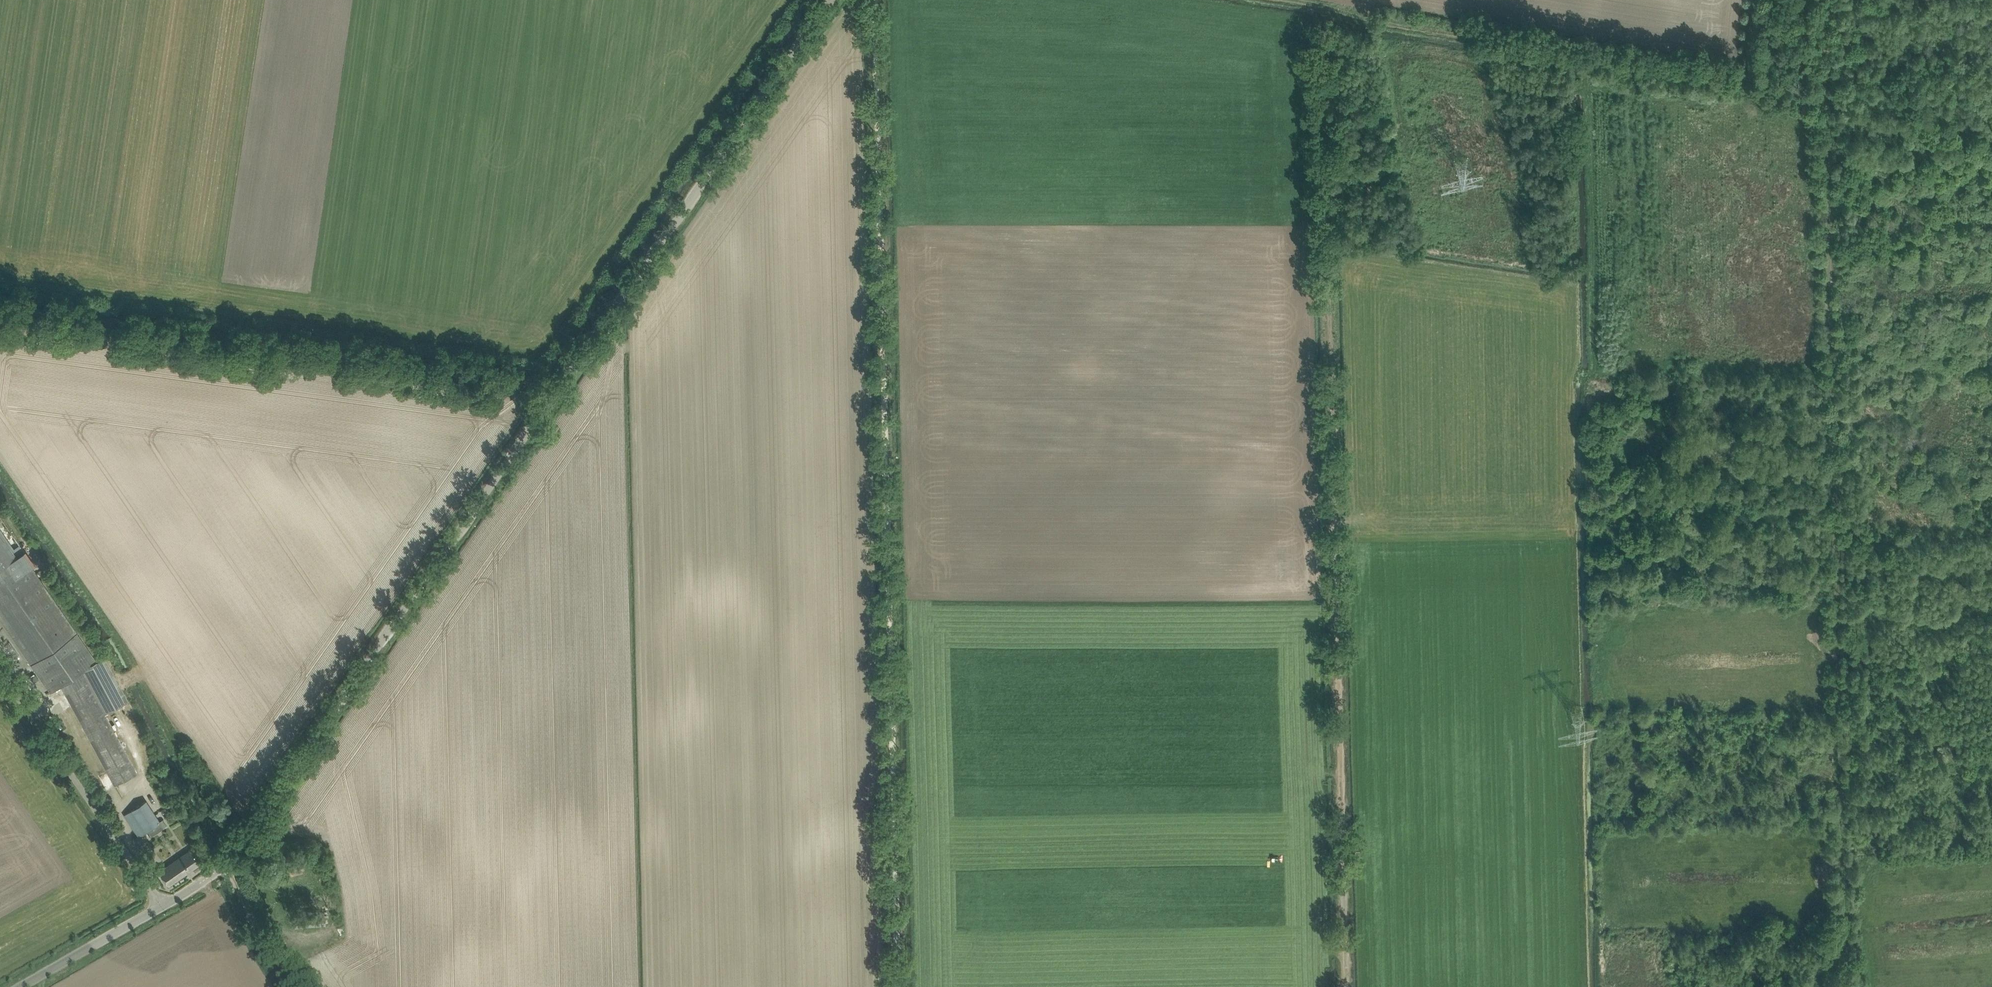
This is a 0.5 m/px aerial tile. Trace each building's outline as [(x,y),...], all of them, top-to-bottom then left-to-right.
[(1470,163),(1477,163),(1477,158),(1448,160),(1448,169),(1455,169),(1456,174),(1471,173),(1470,163)] [(47,691),(61,685),(115,785),(155,765),(125,703),(129,701),(105,655),(97,660),(32,566),(35,565),(0,513),(0,619),(47,691)] [(165,827),(161,821),(147,800),(125,815),(139,836),(148,830),(152,836),(165,827)] [(193,848),(160,871),(169,884),(202,861),(193,848)]
